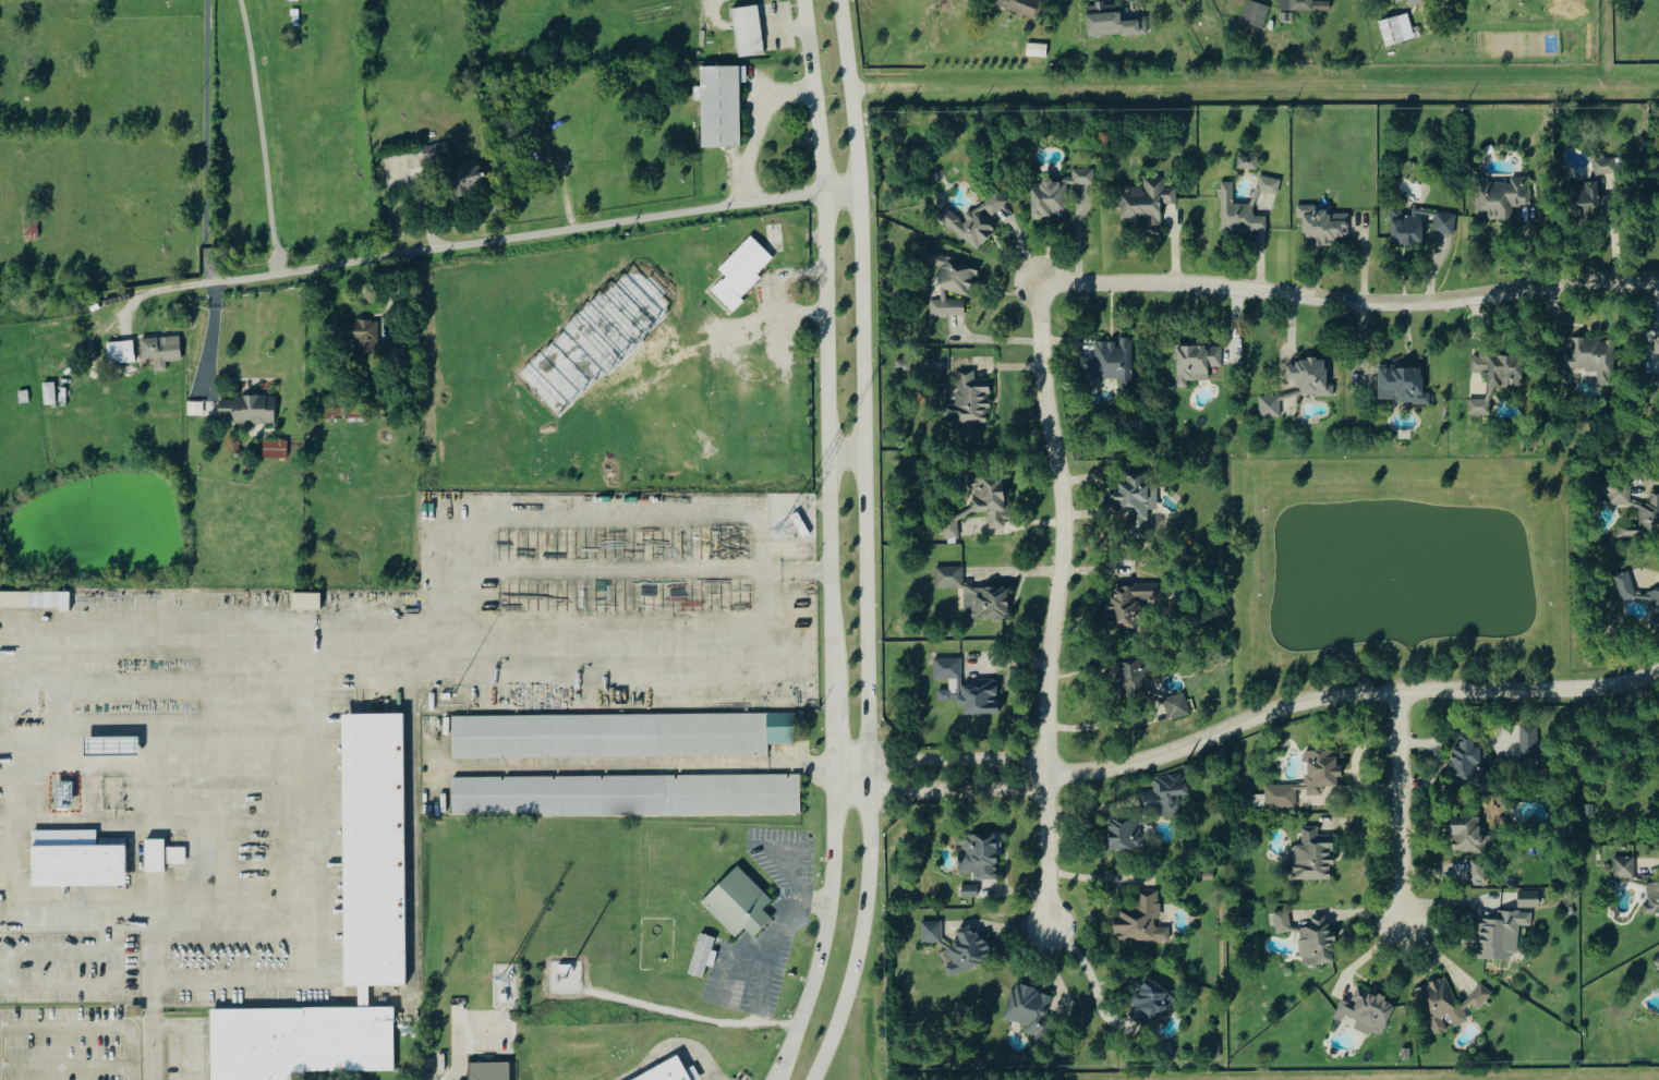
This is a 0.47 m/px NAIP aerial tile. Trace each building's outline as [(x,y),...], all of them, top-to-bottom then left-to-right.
[(995,7),(1036,16),(1039,0),(997,0),(995,7)] [(1239,21),(1246,1),(1269,9),(1262,28),(1239,21)] [(1313,2),(1330,2),(1330,12),(1312,12),(1313,2)] [(1148,35),(1147,19),(1121,20),(1121,11),(1106,11),(1105,4),(1087,5),(1088,38),(1148,35)] [(738,48),(732,10),(759,7),(764,45),(738,48)] [(1378,22),(1406,14),(1414,39),(1385,47),(1378,22)] [(1028,44),(1048,45),(1046,60),(1027,58),(1028,44)] [(702,147),(700,68),(739,68),(740,146),(702,147)] [(1618,172),(1616,156),(1595,159),(1597,175),(1618,172)] [(1258,157),(1257,170),(1237,169),(1238,157),(1258,157)] [(481,165),(469,168),(468,162),(448,167),(456,198),(469,195),(468,190),(486,186),(481,165)] [(1069,184),(1094,185),(1095,169),(1073,168),(1073,179),(1044,178),(1044,183),(1033,182),(1032,215),(1068,216),(1069,184)] [(1477,216),(1513,216),(1512,205),(1532,204),(1531,187),(1525,187),(1525,176),(1511,176),(1511,181),(1490,181),(1490,173),(1476,173),(1477,216)] [(1282,179),(1261,175),(1257,190),(1279,194),(1282,179)] [(1123,217),(1146,217),(1146,225),(1162,225),(1162,203),(1177,203),(1177,187),(1166,187),(1166,177),(1144,177),(1144,185),(1122,186),(1123,217)] [(1577,211),(1606,209),(1603,179),(1585,181),(1585,185),(1575,185),(1577,211)] [(1234,181),(1222,181),(1221,231),(1267,231),(1267,216),(1254,215),(1254,204),(1234,204),(1234,181)] [(979,249),(999,223),(993,218),(1008,199),(993,187),(967,222),(946,206),(938,217),(979,249)] [(1350,213),(1327,213),(1327,208),(1315,208),(1315,204),(1297,204),(1297,217),(1305,217),(1305,245),(1333,245),(1333,236),(1350,236),(1350,213)] [(1392,241),(1423,242),(1424,216),(1403,216),(1403,210),(1392,210),(1392,241)] [(1455,234),(1456,213),(1436,212),(1435,233),(1455,234)] [(719,268),(726,275),(711,290),(732,310),(763,279),(758,274),(775,257),(751,234),(719,268)] [(931,315),(965,315),(965,299),(947,299),(947,293),(976,293),(975,257),(930,258),(930,266),(940,266),(941,300),(931,300),(931,315)] [(377,320),(343,321),(344,341),(357,341),(357,352),(378,351),(377,320)] [(182,361),(181,336),(141,338),(142,359),(155,358),(156,372),(167,371),(167,361),(182,361)] [(1133,378),(1134,337),(1119,337),(1119,341),(1096,341),(1096,356),(1080,355),(1080,378),(1133,378)] [(1564,369),(1598,369),(1597,385),(1613,385),(1614,338),(1573,337),(1573,353),(1564,352),(1564,369)] [(107,343),(133,341),(135,362),(109,365),(107,343)] [(1177,344),(1178,386),(1189,386),(1189,380),(1209,380),(1209,367),(1223,366),(1222,346),(1212,346),(1212,343),(1177,344)] [(1473,372),(1489,371),(1489,386),(1511,386),(1511,376),(1523,376),(1523,354),(1473,355),(1473,372)] [(1335,395),(1335,384),(1327,384),(1327,357),(1296,357),(1296,364),(1287,364),(1287,378),(1299,378),(1299,395),(1335,395)] [(896,371),(911,371),(911,359),(896,359),(896,371)] [(1380,398),(1398,398),(1398,403),(1431,403),(1431,392),(1423,392),(1423,366),(1380,366),(1380,398)] [(987,422),(987,408),(991,408),(991,396),(991,379),(975,379),(975,370),(958,370),(957,405),(944,404),(944,422),(987,422)] [(57,404),(45,405),(43,384),(55,383),(57,404)] [(276,397),(220,395),(219,416),(233,416),(233,422),(275,424),(276,397)] [(1281,416),(1281,395),(1260,396),(1261,417),(1281,416)] [(1469,417),(1486,418),(1487,399),(1469,399),(1469,417)] [(204,404),(189,403),(188,415),(204,415),(204,404)] [(264,457),(288,458),(288,440),(264,440),(264,457)] [(1135,510),(1134,531),(1149,531),(1149,508),(1158,508),(1159,484),(1148,484),(1148,474),(1126,474),(1126,482),(1117,482),(1117,501),(1120,502),(1120,510),(1135,510)] [(989,511),(990,528),(1006,527),(1006,517),(1011,517),(1009,490),(1004,490),(1003,475),(967,477),(967,489),(973,489),(975,511),(989,511)] [(1600,476),(1599,499),(1609,499),(1609,503),(1632,504),(1633,477),(1600,476)] [(1639,529),(1658,530),(1658,489),(1651,488),(1650,502),(1640,502),(1639,529)] [(802,537),(790,515),(796,512),(808,534),(802,537)] [(944,518),(944,537),(959,537),(959,518),(944,518)] [(1618,537),(1637,536),(1637,525),(1618,526),(1618,537)] [(964,566),(936,566),(937,588),(964,587),(964,566)] [(1624,603),(1644,597),(1651,620),(1658,618),(1658,588),(1638,594),(1630,570),(1615,575),(1624,603)] [(1106,627),(1139,628),(1140,599),(1157,600),(1158,584),(1113,584),(1113,608),(1107,608),(1106,627)] [(966,618),(1009,617),(1008,586),(965,587),(966,618)] [(0,591),(0,608),(59,607),(59,591),(0,591)] [(321,609),(321,592),(292,592),(292,609),(321,609)] [(1148,695),(1150,658),(1118,656),(1117,693),(1148,695)] [(1000,713),(1000,680),(961,680),(961,658),(934,658),(934,679),(949,679),(949,689),(938,689),(938,700),(957,700),(957,706),(964,706),(964,713),(1000,713)] [(1159,704),(1165,702),(1171,720),(1191,713),(1184,691),(1157,700),(1159,704)] [(765,714),(766,755),(452,759),(452,717),(765,714)] [(402,716),(407,984),(347,985),(341,717),(402,716)] [(1539,725),(1521,725),(1522,757),(1539,757),(1539,725)] [(85,738),(138,737),(140,754),(85,756),(85,738)] [(1475,738),(1461,737),(1460,746),(1454,746),(1450,784),(1476,786),(1478,768),(1492,769),(1493,756),(1483,754),(1483,746),(1474,745),(1475,738)] [(1266,785),(1266,808),(1298,807),(1297,788),(1308,788),(1308,795),(1322,795),(1322,786),(1339,786),(1339,776),(1343,776),(1343,765),(1337,765),(1337,750),(1306,750),(1307,784),(1266,785)] [(1189,794),(1186,773),(1153,777),(1155,790),(1140,792),(1143,812),(1154,810),(1155,816),(1181,813),(1179,795),(1189,794)] [(798,774),(798,810),(452,814),(452,778),(798,774)] [(1143,849),(1142,816),(1105,817),(1106,850),(1143,849)] [(1483,816),(1452,817),(1452,851),(1493,850),(1493,835),(1483,835),(1483,816)] [(1290,879),(1331,879),(1331,863),(1331,835),(1319,835),(1319,826),(1303,826),(1303,848),(1290,848),(1290,879)] [(978,879),(999,879),(998,833),(956,834),(957,846),(959,846),(960,873),(977,873),(978,879)] [(146,873),(145,840),(165,840),(166,872),(146,873)] [(33,848),(126,846),(128,886),(34,887),(33,848)] [(1635,856),(1615,857),(1615,879),(1636,878),(1635,856)] [(1486,859),(1471,860),(1472,880),(1487,880),(1486,859)] [(700,903),(737,866),(772,900),(736,938),(700,903)] [(1644,904),(1644,913),(1658,913),(1658,881),(1648,881),(1649,904),(1644,904)] [(978,885),(962,885),(963,898),(978,897),(978,885)] [(1171,941),(1171,927),(1160,927),(1160,890),(1138,890),(1138,909),(1120,909),(1120,918),(1116,918),(1116,941),(1171,941)] [(1517,893),(1538,893),(1538,907),(1517,908),(1517,893)] [(1570,915),(1566,909),(1572,906),(1575,913),(1570,915)] [(1275,912),(1277,933),(1292,932),(1290,910),(1275,912)] [(1479,918),(1478,958),(1511,959),(1511,953),(1518,953),(1519,925),(1532,926),(1533,912),(1499,910),(1499,919),(1479,918)] [(1335,962),(1333,941),(1333,940),(1330,914),(1310,917),(1311,926),(1299,928),(1304,966),(1335,962)] [(950,977),(987,961),(988,940),(981,939),(978,932),(973,932),(971,925),(959,930),(959,944),(942,943),(943,921),(922,921),(921,942),(942,943),(945,950),(940,952),(950,977)] [(703,979),(688,974),(700,934),(715,938),(703,979)] [(1415,989),(1435,1036),(1448,1031),(1442,1017),(1451,1014),(1455,1025),(1457,1026),(1469,1021),(1464,1008),(1473,1004),(1480,1010),(1493,993),(1481,984),(1467,1002),(1458,1005),(1446,976),(1432,982),(1428,987),(1426,985),(1415,989)] [(1137,1024),(1174,1015),(1164,977),(1140,983),(1142,992),(1130,995),(1137,1024)] [(1005,1019),(1028,1025),(1026,1033),(1042,1038),(1054,994),(1014,983),(1005,1019)] [(1383,1035),(1395,1004),(1386,1001),(1387,997),(1359,987),(1353,1003),(1342,999),(1335,1018),(1343,1020),(1345,1015),(1358,1020),(1355,1029),(1371,1035),(1372,1031),(1383,1035)] [(1400,1060),(1400,1048),(1409,1048),(1409,1060),(1400,1060)] [(504,1057),(504,1079),(462,1079),(462,1057),(504,1057)] [(695,1065),(686,1070),(680,1057),(633,1079),(703,1079),(695,1065)]
